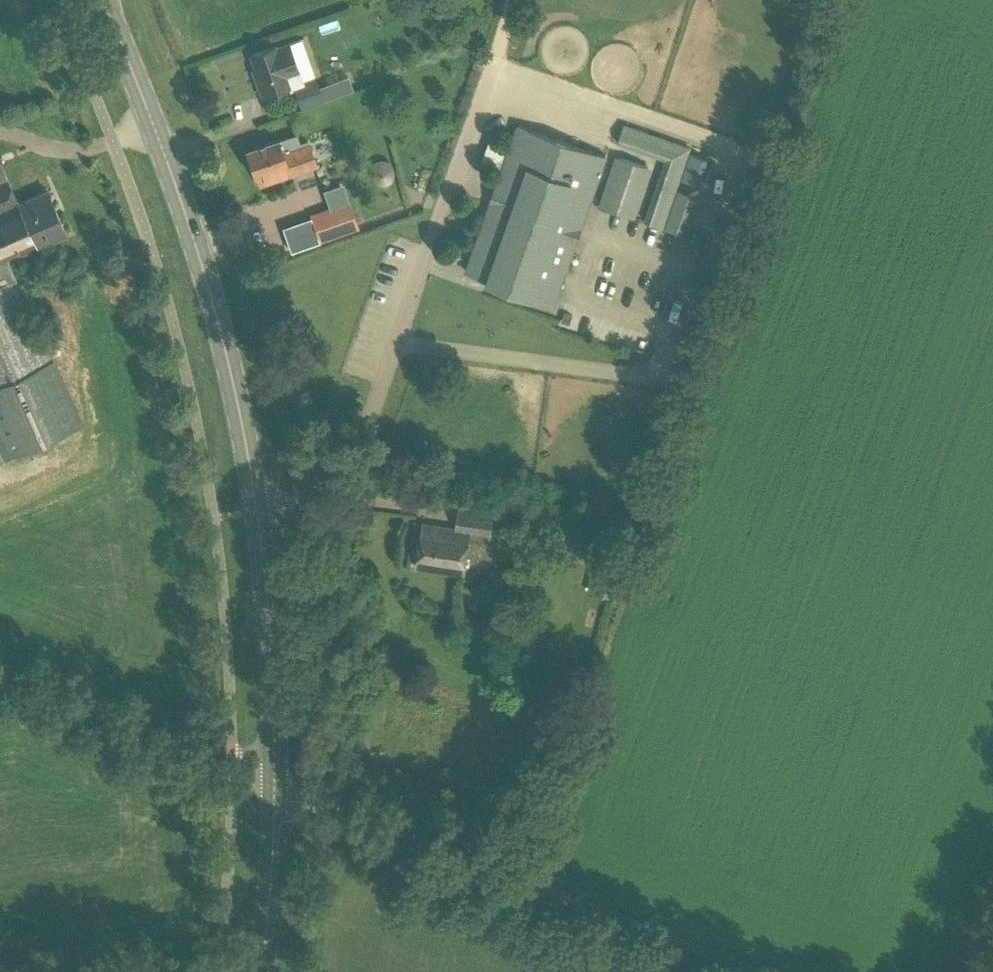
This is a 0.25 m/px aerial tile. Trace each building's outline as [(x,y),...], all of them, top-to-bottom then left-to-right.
[(261,96),(289,86),(286,75),(300,70),(290,41),(250,55),(258,77),(255,78),(261,96)] [(348,76),(332,82),(337,95),(353,89),(348,76)] [(302,107),(323,99),(316,77),(294,84),(302,107)] [(663,227),(691,148),(624,124),(620,137),(617,143),(665,160),(665,161),(644,221),(663,227)] [(554,301),(604,157),(517,127),(467,271),(489,279),(489,281),(511,289),(531,296),(532,294),(554,301)] [(297,144),(293,135),(247,152),(255,174),(257,174),(261,184),(315,163),(306,140),(297,144)] [(708,159),(690,154),(682,179),(699,185),(708,159)] [(635,217),(652,168),(617,156),(600,205),(635,217)] [(387,186),(403,173),(389,157),(373,170),(387,186)] [(0,165),(0,449),(4,458),(81,424),(6,259),(66,232),(46,189),(17,202),(0,165)] [(683,234),(695,196),(678,190),(665,228),(683,234)] [(320,242),(359,228),(349,200),(310,214),(320,242)] [(490,536),(494,514),(458,509),(455,529),(422,524),(415,569),(462,576),(469,533),(490,536)]
